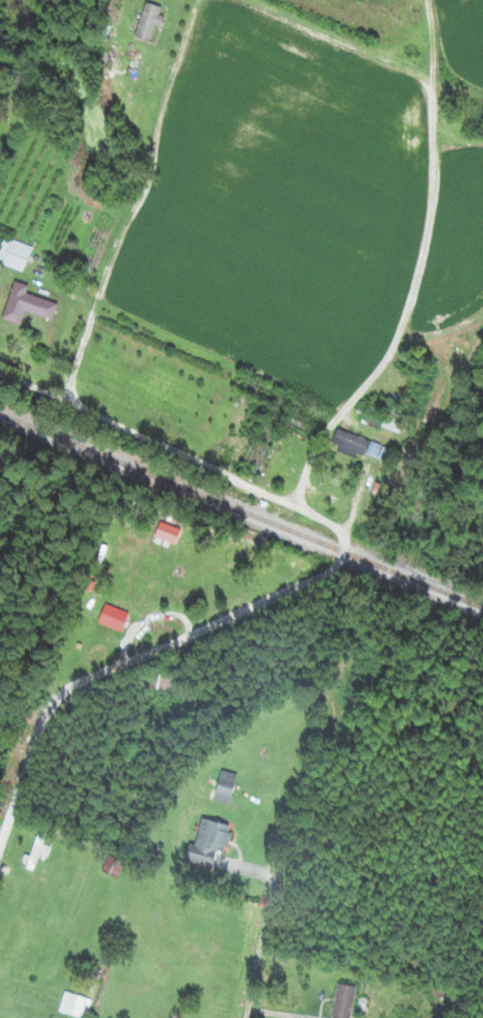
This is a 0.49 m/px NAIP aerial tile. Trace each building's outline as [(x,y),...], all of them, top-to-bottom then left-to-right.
[(164,7),(147,2),(137,37),(154,42),(164,7)] [(24,272),(33,249),(6,237),(0,249),(0,262),(24,272)] [(59,304),(28,295),(30,286),(15,282),(4,319),(23,325),(27,312),(54,320),(59,304)] [(382,426),(401,433),(407,419),(388,411),(382,426)] [(257,480),(283,423),(266,415),(239,472),(257,480)] [(393,448),(337,431),(332,446),(389,463),(393,448)] [(122,632),(129,615),(107,605),(99,623),(122,632)] [(171,693),(174,673),(155,669),(151,688),(171,693)] [(238,774),(222,770),(214,800),(230,805),(238,774)] [(190,861),(213,866),(217,850),(226,852),(232,825),(199,818),(190,861)] [(50,836),(41,832),(24,866),(32,870),(50,836)] [(103,871),(118,877),(124,862),(108,856),(103,871)] [(357,986),(339,983),(332,1017),(333,1017),(350,1017),(357,986)] [(82,1017),(86,1017),(91,999),(66,992),(60,1011),(82,1017)]
